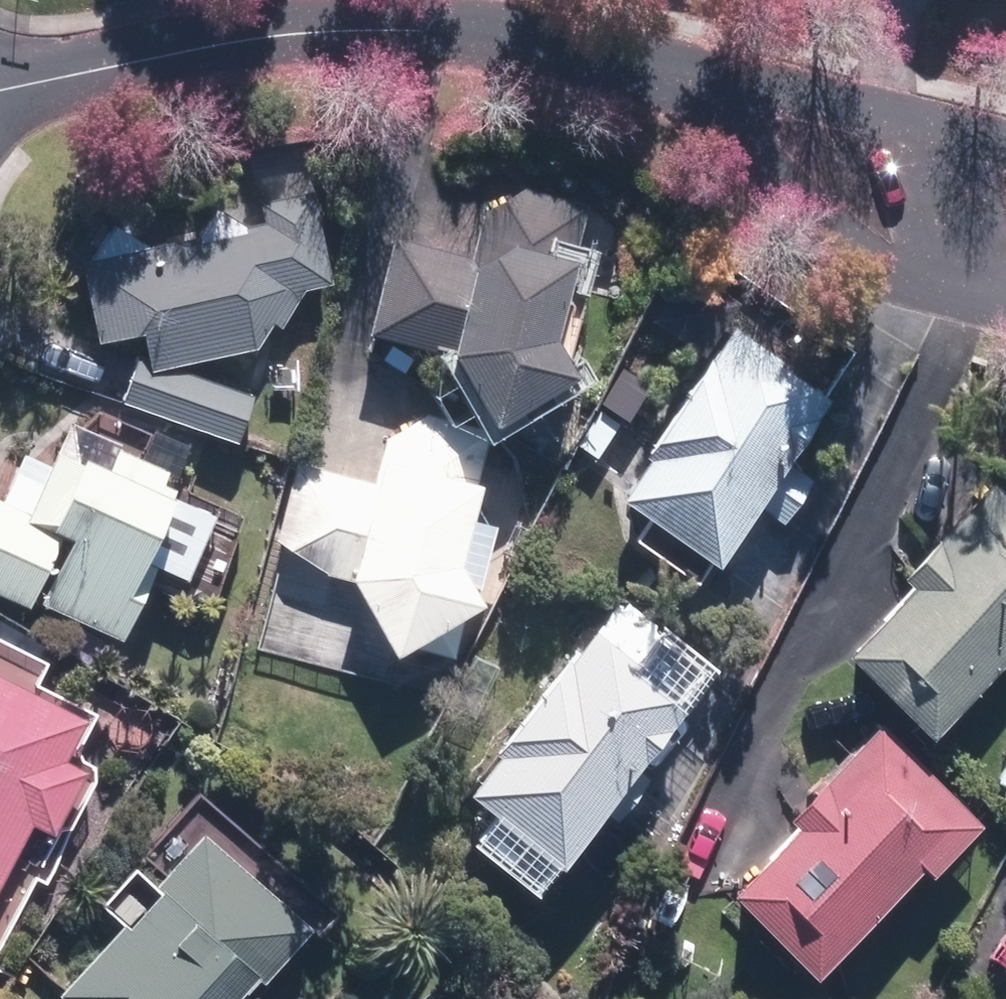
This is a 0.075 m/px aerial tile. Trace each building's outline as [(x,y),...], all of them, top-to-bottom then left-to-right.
[(323,284),(306,187),(245,198),(252,236),(74,267),(87,341),(127,334),(133,371),(242,352),(236,315),(278,308),(275,292),(323,284)] [(357,339),(430,359),(464,423),(550,377),(531,351),(554,270),(461,244),(455,268),(382,248),(357,339)] [(610,546),(674,593),(818,398),(724,328),(593,505),(623,528),(610,546)] [(165,392),(124,379),(114,409),(224,445),(241,393),(172,371),(165,392)] [(321,578),(376,658),(451,618),(483,495),(466,491),(481,433),(414,416),(378,441),(371,467),(358,464),(353,482),(284,464),(262,550),(321,578)] [(198,519),(164,506),(174,481),(102,452),(93,477),(17,447),(0,490),(0,601),(108,644),(139,567),(173,581),(198,519)] [(991,492),(824,655),(908,741),(1005,645),(1005,507),(991,492)] [(664,710),(570,634),(442,793),(536,869),(664,710)] [(66,708),(25,689),(37,663),(0,647),(0,853),(10,830),(44,845),(82,761),(48,746),(66,708)] [(709,893),(790,978),(904,868),(911,876),(967,823),(872,724),(783,808),(791,816),(709,893)] [(46,994),(51,998),(233,998),(297,925),(187,830),(46,994)]
